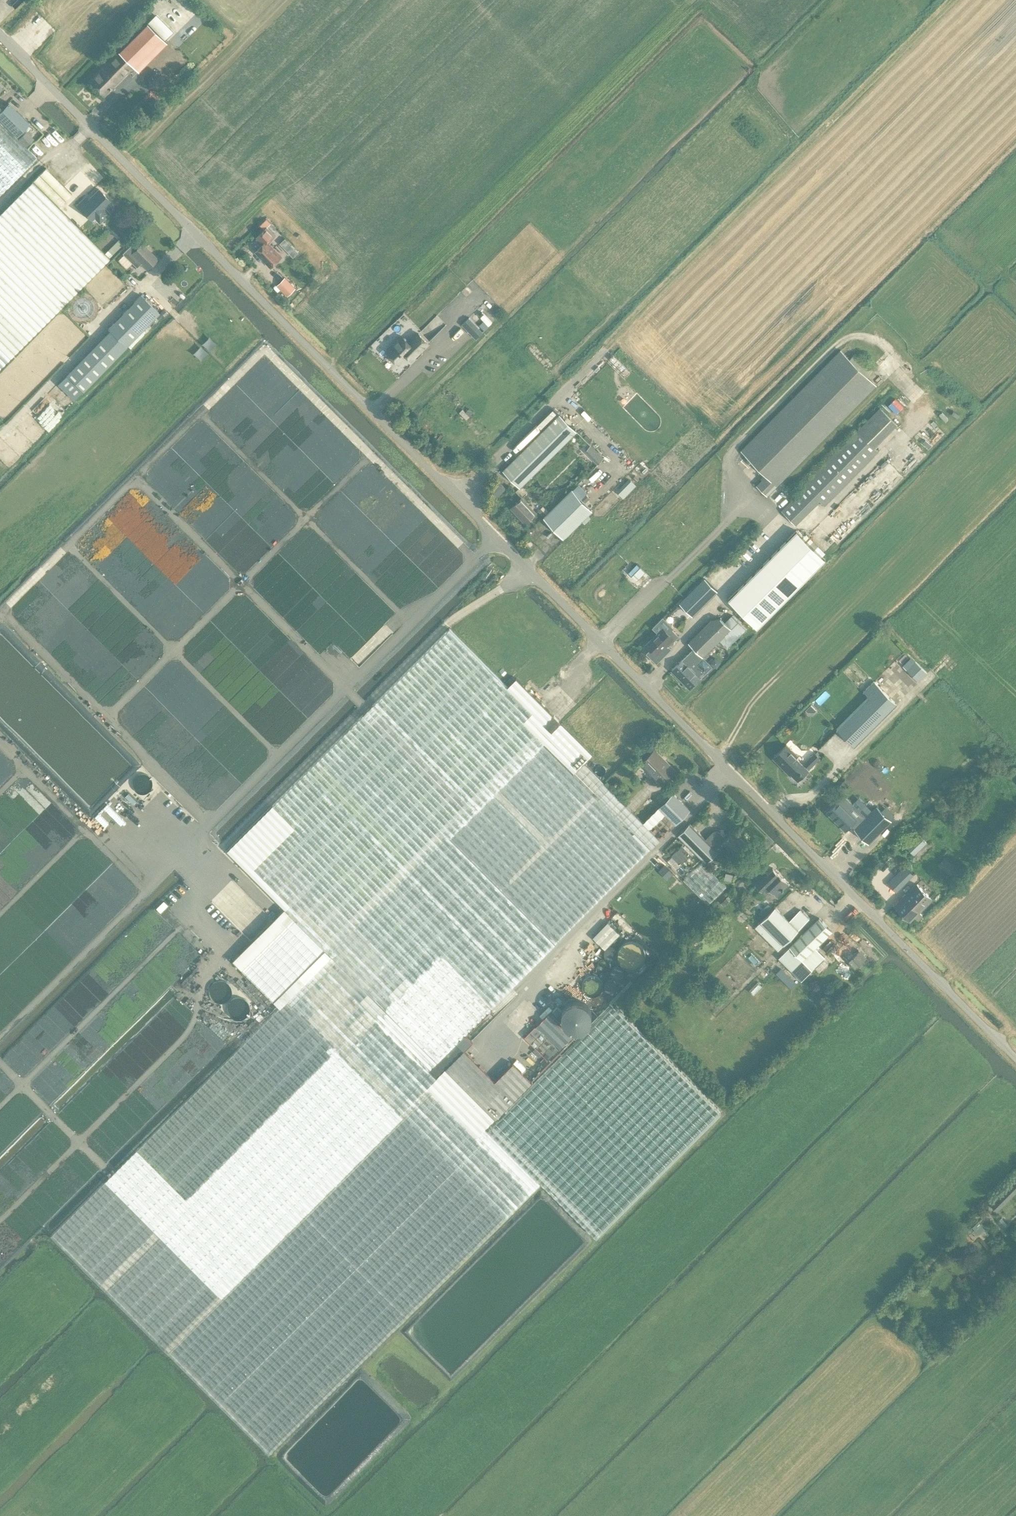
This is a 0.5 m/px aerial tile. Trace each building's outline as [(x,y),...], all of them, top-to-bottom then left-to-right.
[(147,23),(89,81),(104,95),(133,66),(138,71),(166,42),(147,23)] [(29,123),(8,102),(0,110),(0,119),(17,136),(29,123)] [(27,148),(0,121),(0,195),(37,158),(27,148)] [(26,132),(19,139),(26,146),(33,138),(26,132)] [(109,258),(64,212),(58,207),(71,194),(46,168),(0,213),(0,367),(109,258)] [(110,201),(99,189),(88,199),(86,197),(78,205),(92,219),(94,216),(95,217),(98,220),(101,220),(107,215),(107,211),(105,208),(104,207),(110,201)] [(271,267),(272,265),(281,256),(267,241),(273,235),(266,227),(257,237),(264,243),(255,251),(271,267)] [(135,240),(122,253),(133,263),(137,267),(141,262),(147,268),(157,258),(142,243),(140,245),(135,240)] [(137,269),(133,265),(122,276),(126,280),(137,269)] [(288,295),(295,288),(286,278),(278,285),(288,295)] [(67,374),(57,383),(74,399),(83,390),(122,350),(126,346),(151,320),(159,312),(141,295),(108,328),(110,330),(106,335),(67,374)] [(488,325),(487,327),(480,334),(467,320),(470,318),(469,317),(462,324),(476,338),(489,326),(488,325)] [(428,343),(419,333),(409,342),(406,340),(407,339),(405,337),(404,337),(402,336),(399,339),(397,339),(394,342),(394,344),(387,351),(389,353),(389,355),(391,358),(394,358),(399,363),(407,355),(412,359),(428,343)] [(855,352),(850,358),(841,349),(741,450),(766,476),(757,485),(767,495),(877,385),(868,376),(874,370),(855,352)] [(878,451),(874,447),(897,424),(880,407),(790,498),(792,500),(782,510),(796,524),(797,523),(820,500),(825,505),(878,451)] [(503,470),(520,488),(577,431),(559,414),(503,470)] [(591,445),(585,451),(598,463),(604,458),(591,445)] [(619,493),(623,497),(624,498),(636,485),(635,485),(631,480),(619,493)] [(591,517),(588,514),(592,510),(572,489),(543,517),(563,538),(582,520),(585,523),(591,517)] [(522,497),(511,507),(526,523),(537,513),(527,502),(523,498),(522,497)] [(728,599),(757,627),(825,559),(796,530),(728,599)] [(705,579),(680,604),(691,615),(717,590),(705,579)] [(657,632),(646,644),(651,649),(647,653),(657,663),(667,652),(665,649),(679,635),(672,629),(674,628),(666,619),(663,617),(653,627),(655,630),(657,632)] [(694,648),(672,670),(689,688),(691,686),(693,686),(695,684),(695,682),(705,672),(712,666),(702,656),(720,639),(727,647),(739,636),(746,628),(738,621),(731,628),(724,621),(720,617),(711,619),(689,642),(694,648)] [(449,628),(227,850),(286,909),(331,954),(437,1061),(456,1042),(464,1050),(472,1042),(465,1035),(493,1007),(492,1007),(646,853),(569,776),(519,725),(532,712),(507,686),(449,628)] [(918,681),(927,672),(915,660),(906,669),(918,681)] [(532,712),(519,725),(569,776),(584,762),(592,754),(545,706),(516,678),(507,686),(532,712)] [(836,728),(854,746),(897,704),(874,681),(863,691),(869,696),(836,728)] [(803,763),(801,762),(796,757),(798,755),(786,744),(773,757),(790,774),(791,773),(798,780),(812,766),(821,757),(815,751),(803,763)] [(668,778),(676,770),(655,749),(641,763),(659,781),(665,775),(668,778)] [(584,762),(569,776),(646,853),(650,848),(651,849),(661,839),(675,824),(690,809),(673,793),(655,811),(643,822),(584,762)] [(863,780),(868,775),(862,769),(854,777),(857,781),(860,777),(863,780)] [(844,795),(827,811),(845,830),(851,824),(854,828),(866,816),(844,795)] [(866,816),(854,828),(869,842),(891,820),(877,806),(866,816)] [(713,832),(712,832),(706,839),(690,823),(678,834),(706,863),(717,852),(725,860),(733,852),(736,855),(747,844),(733,830),(725,838),(720,832),(719,832),(718,831),(717,831),(716,831),(715,831),(714,831),(713,832)] [(918,833),(905,845),(914,855),(927,842),(918,833)] [(945,857),(939,863),(950,874),(957,868),(945,857)] [(904,865),(887,883),(896,892),(914,874),(904,865)] [(776,895),(788,884),(773,867),(767,873),(763,868),(751,879),(762,889),(766,885),(776,895)] [(917,883),(895,905),(910,920),(914,916),(918,920),(923,915),(919,911),(932,898),(917,883)] [(798,930),(789,921),(775,907),(761,921),(756,927),(778,950),(798,930)] [(238,1048),(51,1235),(269,1454),(360,1363),(389,1335),(480,1243),(541,1182),(487,1129),(431,1072),(429,1070),(437,1061),(331,954),(286,909),(235,960),(280,1005),(238,1048)] [(789,921),(798,930),(809,918),(801,910),(789,921)] [(819,918),(779,958),(791,971),(793,969),(815,947),(832,931),(819,918)] [(608,922),(593,938),(605,949),(620,934),(608,922)] [(834,951),(830,955),(835,961),(840,956),(852,969),(855,965),(856,966),(857,964),(865,956),(858,949),(859,948),(854,944),(853,944),(846,937),(834,950),(834,951)] [(793,969),(791,971),(801,980),(812,969),(812,970),(825,957),(815,947),(793,969)] [(605,964),(605,962),(605,958),(603,955),(601,954),(599,953),(596,952),(594,952),(592,952),(589,954),(586,957),(586,960),(585,961),(586,965),(588,968),(591,971),(595,972),(598,971),(600,970),(602,969),(603,968),(604,966),(605,964)] [(623,983),(624,980),(623,978),(623,976),(622,974),(620,973),(619,971),(617,971),(614,970),(612,970),(610,971),(607,973),(605,976),(604,978),(604,980),(604,982),(605,984),(606,986),(607,987),(608,989),(611,990),(614,990),(616,990),(618,989),(621,987),(622,985),(623,983)] [(499,1117),(487,1129),(541,1182),(542,1182),(596,1237),(721,1112),(666,1058),(613,1004),(499,1118),(499,1117)] [(559,1048),(559,1049),(572,1036),(549,1013),(536,1026),(536,1025),(525,1036),(548,1059),(559,1048)] [(437,1061),(429,1070),(431,1072),(487,1129),(499,1117),(497,1116),(514,1100),(531,1082),(513,1063),(495,1081),(464,1050),(456,1042),(437,1061)] [(997,1195),(1005,1203),(1015,1192),(1015,1177),(1012,1181),(997,1195)] [(968,1234),(975,1242),(987,1232),(978,1222),(972,1227),(974,1230),(968,1234)]
